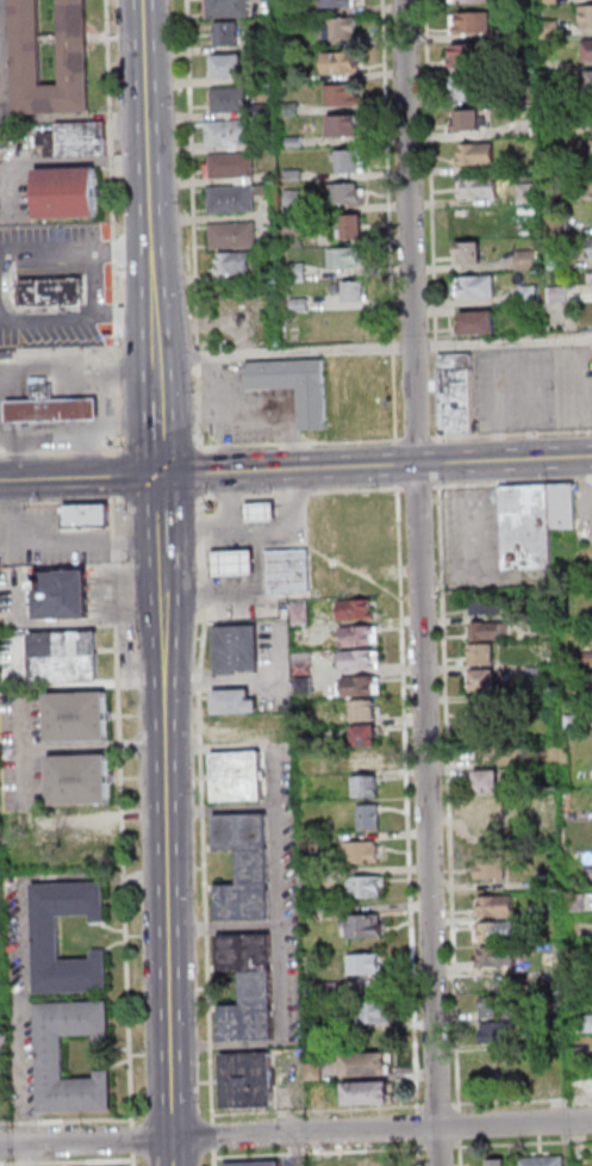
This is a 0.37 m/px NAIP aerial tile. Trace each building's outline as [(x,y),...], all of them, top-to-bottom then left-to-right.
[(18,114),(15,0),(42,0),(45,87),(66,86),(62,0),(89,0),(92,113),(18,114)] [(248,17),(248,0),(203,0),(203,17),(248,17)] [(579,5),(579,28),(591,28),(591,5),(579,5)] [(451,33),(490,33),(490,12),(451,12),(451,33)] [(356,39),(356,18),(322,18),(322,39),(356,39)] [(213,46),(237,46),(237,21),(213,21),(213,46)] [(581,62),(591,62),(591,40),(581,40),(581,62)] [(491,67),(491,43),(450,43),(450,67),(491,67)] [(358,73),(358,52),(322,52),(322,73),(358,73)] [(211,54),(211,77),(242,77),(242,54),(211,54)] [(453,99),(490,99),(490,77),(453,77),(453,99)] [(325,104),(360,104),(360,85),(325,85),(325,104)] [(211,86),(211,111),(247,111),(247,86),(211,86)] [(480,110),(456,110),(456,130),(480,130),(480,110)] [(328,114),(328,135),(363,135),(363,114),(328,114)] [(204,145),(245,145),(245,120),(204,120),(204,145)] [(48,159),(48,147),(40,148),(40,137),(60,136),(60,126),(106,124),(108,155),(48,159)] [(457,164),(488,164),(488,143),(457,143),(457,164)] [(333,149),(334,172),(363,172),(363,149),(333,149)] [(205,153),(205,179),(253,179),(253,153),(205,153)] [(39,219),(38,172),(96,169),(99,217),(39,219)] [(497,198),(497,176),(458,176),(458,198),(497,198)] [(329,183),(329,204),(362,204),(362,183),(329,183)] [(534,204),(534,183),(516,183),(516,204),(534,204)] [(207,187),(207,213),(255,213),(255,187),(207,187)] [(338,214),(338,238),(363,238),(363,214),(338,214)] [(209,249),(255,249),(255,224),(209,224),(209,249)] [(455,263),(480,263),(480,242),(455,242),(455,263)] [(327,247),(327,269),(363,269),(363,247),(327,247)] [(517,269),(533,269),(533,250),(517,250),(517,269)] [(215,254),(215,274),(251,274),(251,254),(215,254)] [(455,276),(455,298),(493,298),(493,276),(455,276)] [(21,279),(85,277),(85,297),(81,297),(82,302),(21,304),(21,279)] [(367,302),(367,281),(344,281),(344,302),(367,302)] [(522,287),(522,303),(535,303),(535,287),(522,287)] [(548,301),(566,301),(566,287),(547,287),(548,301)] [(459,312),(459,335),(494,335),(494,312),(459,312)] [(473,433),(473,353),(439,353),(439,433),(473,433)] [(325,430),(324,359),(245,360),(245,389),(298,388),(298,430),(325,430)] [(8,399),(21,399),(76,397),(100,397),(101,418),(77,418),(21,420),(8,421),(8,399)] [(575,483),(499,484),(500,569),(551,568),(551,529),(575,529),(575,483)] [(248,522),(279,521),(278,500),(247,502),(248,522)] [(67,503),(111,502),(112,526),(67,527),(67,503)] [(216,577),(257,575),(255,547),(214,550),(216,577)] [(268,552),(270,594),(312,591),(310,550),(268,552)] [(85,571),(86,620),(60,620),(60,624),(48,624),(48,621),(35,621),(33,591),(30,591),(30,582),(33,582),(33,573),(85,571)] [(500,614),(499,593),(470,594),(470,615),(500,614)] [(373,600),(338,600),(338,619),(373,619),(373,600)] [(293,601),(293,623),(307,623),(307,601),(293,601)] [(471,622),(471,640),(507,640),(507,622),(471,622)] [(257,673),(257,624),(214,625),(214,673),(257,673)] [(378,626),(341,626),(341,645),(378,645),(378,626)] [(30,632),(99,629),(100,680),(32,682),(30,632)] [(294,644),(307,644),(307,629),(294,629),(294,644)] [(494,664),(494,643),(469,643),(469,664),(494,664)] [(379,669),(379,650),(336,650),(336,669),(379,669)] [(311,691),(311,651),(294,651),(294,691),(311,691)] [(495,669),(469,669),(469,691),(495,691),(495,669)] [(379,696),(379,676),(338,676),(338,696),(379,696)] [(256,688),(213,688),(213,713),(256,713),(256,688)] [(46,691),(106,689),(107,739),(48,742),(46,691)] [(493,703),(467,703),(467,730),(493,730),(493,703)] [(264,800),(263,750),(211,752),(212,801),(264,800)] [(48,755),(108,753),(110,802),(49,805),(48,755)] [(499,769),(475,770),(475,794),(475,816),(500,815),(499,792),(499,769)] [(355,797),(378,797),(378,775),(355,775),(355,797)] [(379,829),(379,804),(358,804),(358,829),(379,829)] [(271,919),(269,813),(213,814),(213,850),(237,850),(238,883),(215,884),(215,920),(271,919)] [(476,842),(503,842),(503,821),(476,821),(476,842)] [(119,823),(81,823),(81,853),(119,853),(119,823)] [(379,863),(379,840),(347,840),(347,863),(379,863)] [(505,857),(475,857),(475,878),(505,878),(505,857)] [(353,896),(385,896),(385,876),(353,876),(353,896)] [(32,882),(105,881),(106,922),(92,922),(91,914),(60,916),(61,959),(92,957),(92,950),(107,950),(108,988),(35,991),(32,882)] [(513,895),(477,896),(478,916),(513,915),(513,895)] [(341,914),(341,937),(382,937),(382,914),(341,914)] [(514,922),(478,922),(478,941),(514,941),(514,922)] [(274,1040),(272,933),(216,933),(217,970),(241,970),(242,1004),(219,1004),(219,1041),(274,1040)] [(515,966),(515,947),(477,947),(477,966),(515,966)] [(347,976),(381,976),(381,954),(347,954),(347,976)] [(479,1017),(512,1017),(512,997),(479,997),(479,1017)] [(37,1003),(108,1000),(111,1041),(94,1041),(94,1034),(64,1035),(66,1078),(94,1077),(94,1068),(111,1068),(113,1109),(40,1112),(37,1003)] [(390,1002),(358,1002),(358,1025),(390,1025),(390,1002)] [(480,1043),(513,1043),(513,1022),(480,1022),(480,1043)] [(11,1056),(0,1057),(0,1029),(10,1029),(11,1056)] [(272,1052),(220,1052),(220,1107),(272,1107),(272,1052)] [(342,1052),(342,1076),(391,1076),(391,1052),(342,1052)] [(506,1059),(480,1059),(480,1082),(506,1082),(506,1059)] [(343,1082),(343,1104),(388,1104),(388,1082),(343,1082)] [(564,1156),(519,1156),(519,1165),(564,1165),(564,1156)]
